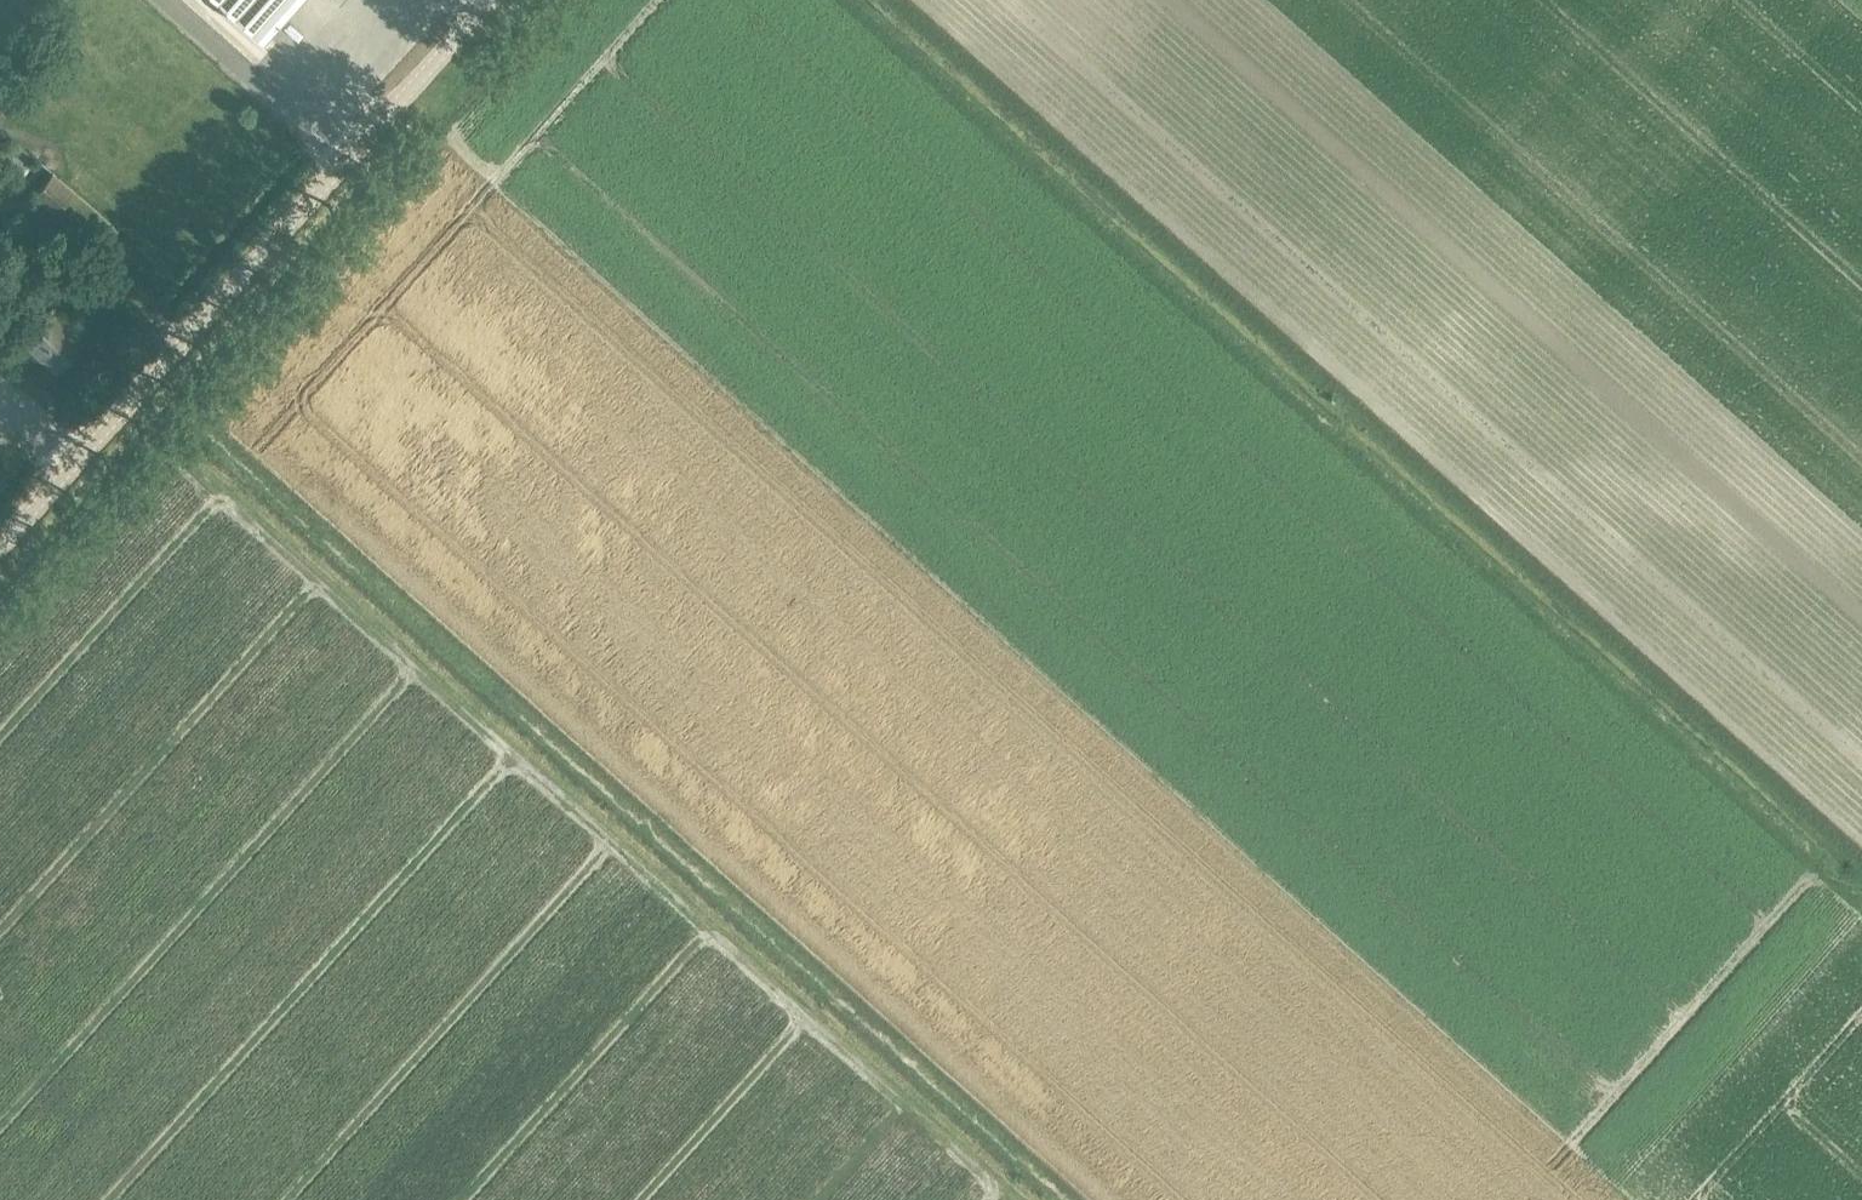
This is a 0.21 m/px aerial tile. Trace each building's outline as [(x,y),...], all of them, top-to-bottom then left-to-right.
[(263,34),(294,0),(225,0),(263,34)] [(39,161),(19,142),(10,151),(0,142),(0,164),(4,159),(24,177),(39,161)] [(100,253),(120,231),(54,173),(35,196),(100,253)] [(54,306),(22,339),(56,370),(87,335),(54,306)]
